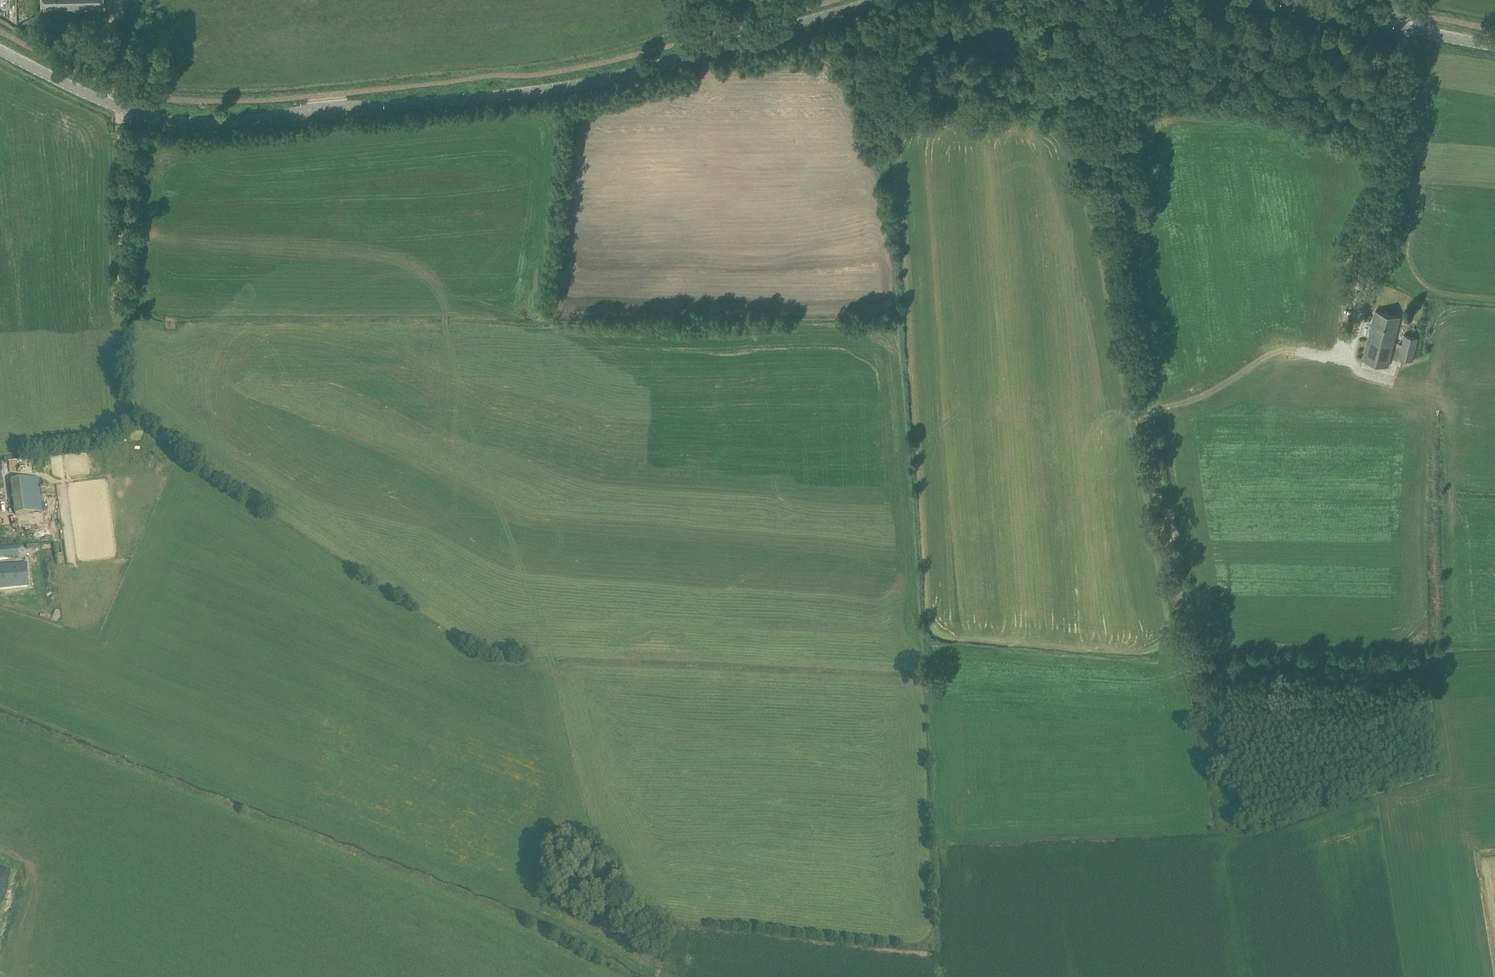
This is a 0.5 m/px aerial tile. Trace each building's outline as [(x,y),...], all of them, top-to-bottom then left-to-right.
[(42,4),(43,4),(43,11),(103,11),(103,0),(42,0),(42,4)] [(1376,312),(1363,360),(1388,367),(1401,318),(1376,312)] [(1173,327),(1173,341),(1182,340),(1181,326),(1173,327)] [(1162,339),(1173,339),(1172,330),(1162,331),(1162,339)] [(1419,339),(1404,335),(1399,357),(1413,361),(1419,339)] [(1164,350),(1164,359),(1187,359),(1187,350),(1164,350)] [(1175,378),(1175,368),(1161,368),(1161,378),(1175,378)] [(43,512),(43,509),(40,484),(39,478),(12,481),(16,515),(43,512)] [(12,557),(11,547),(0,548),(0,558),(12,557)] [(0,571),(0,586),(12,585),(12,587),(28,585),(27,568),(0,571)] [(9,866),(0,863),(0,888),(9,866)]
